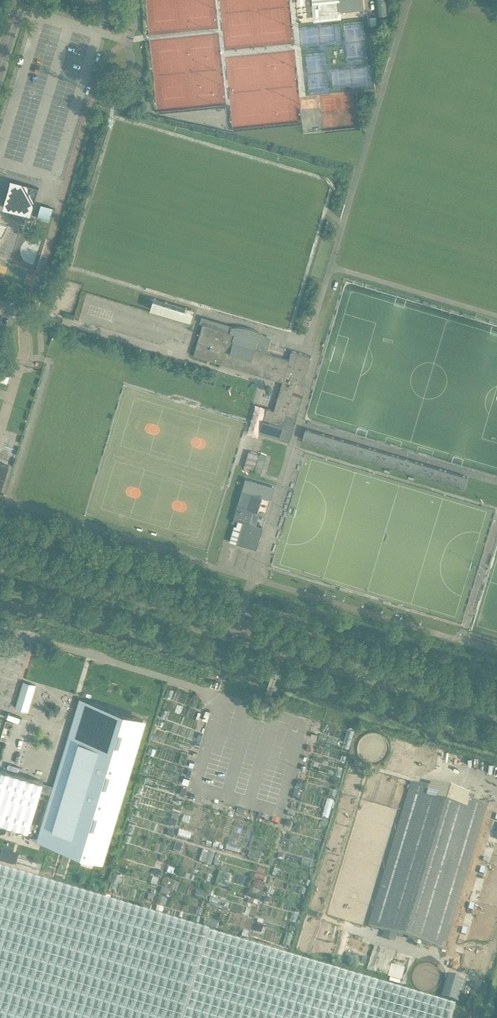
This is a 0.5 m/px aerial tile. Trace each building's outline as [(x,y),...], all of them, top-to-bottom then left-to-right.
[(314,3),(319,3),(320,13),(339,11),(363,8),(362,0),(314,0),(314,3)] [(378,15),(387,14),(385,0),(376,0),(378,15)] [(11,181),(5,202),(4,204),(7,209),(9,210),(30,216),(39,189),(11,181)] [(53,208),(41,205),(37,218),(49,222),(53,208)] [(190,321),(193,310),(152,298),(149,309),(190,321)] [(288,359),(266,352),(270,338),(264,337),(262,334),(255,331),(251,329),(248,328),(245,328),(238,327),(231,327),(227,326),(201,318),(200,323),(202,324),(192,355),(281,382),(273,409),(266,407),(264,411),(271,413),(272,409),(286,413),(279,438),(289,441),(302,396),(292,393),(296,379),(303,381),(311,356),(291,351),(288,359)] [(271,413),(264,411),(258,432),(279,438),(286,413),(272,409),(271,413)] [(253,469),(258,454),(249,451),(244,466),(253,469)] [(263,467),(266,456),(260,454),(257,465),(255,471),(261,473),(263,467)] [(8,466),(9,465),(0,462),(0,492),(1,492),(8,466)] [(232,518),(233,518),(242,521),(235,543),(255,548),(262,528),(247,524),(252,509),(256,511),(260,495),(270,498),(273,486),(244,478),(232,518)] [(230,538),(230,540),(230,541),(234,543),(235,543),(235,542),(236,541),(236,539),(238,535),(238,534),(239,532),(239,531),(240,528),(240,527),(241,523),(241,522),(242,522),(242,521),(238,520),(237,520),(237,521),(237,523),(236,523),(236,524),(235,525),(234,526),(233,528),(233,529),(232,530),(232,531),(232,532),(232,533),(231,534),(231,536),(231,537),(230,537),(230,538)] [(24,681),(16,707),(28,711),(36,685),(24,681)] [(0,775),(0,822),(28,830),(40,791),(50,794),(36,841),(103,861),(146,718),(79,698),(53,786),(43,783),(43,781),(2,769),(0,775)] [(412,779),(368,926),(445,949),(489,802),(412,779)] [(210,932),(0,869),(0,1017),(184,1017),(210,932)] [(184,1017),(452,1017),(456,1006),(210,932),(184,1017)] [(389,975),(408,981),(415,959),(396,953),(393,963),(392,963),(389,975)]
